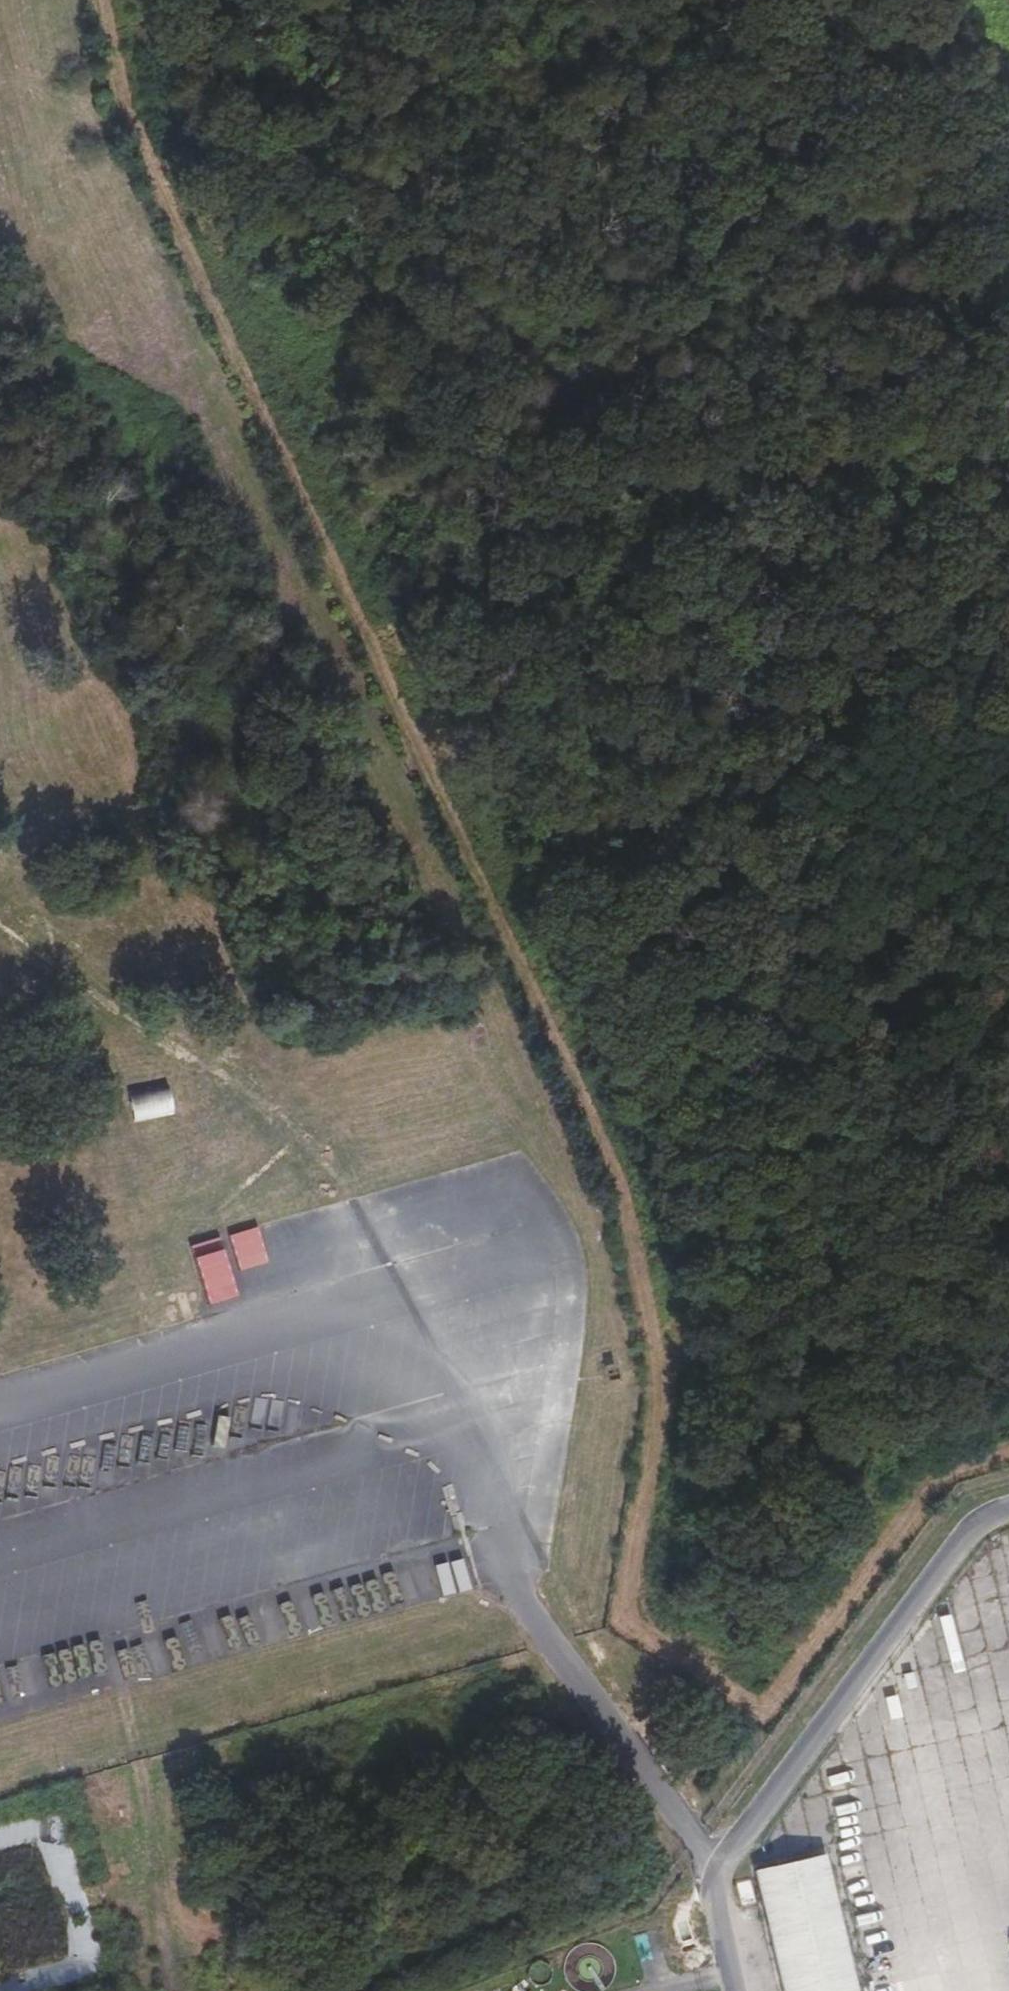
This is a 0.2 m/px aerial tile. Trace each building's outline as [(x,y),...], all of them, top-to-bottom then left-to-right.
[(134,1122),(173,1115),(167,1083),(128,1091),(134,1122)] [(436,1563),(443,1594),(471,1589),(464,1557),(436,1563)] [(822,1854),(755,1870),(783,1990),(855,1990),(822,1854)] [(612,1981),(615,1970),(613,1959),(606,1950),(597,1944),(585,1944),(575,1948),(567,1956),(564,1967),(566,1978),(573,1987),(579,1990),(600,1990),(604,1989),(612,1981)] [(546,1982),(549,1978),(551,1973),(550,1968),(547,1963),(542,1961),(537,1961),(532,1963),(528,1966),(527,1971),(528,1977),(531,1981),(535,1983),(541,1984),(546,1982)]
